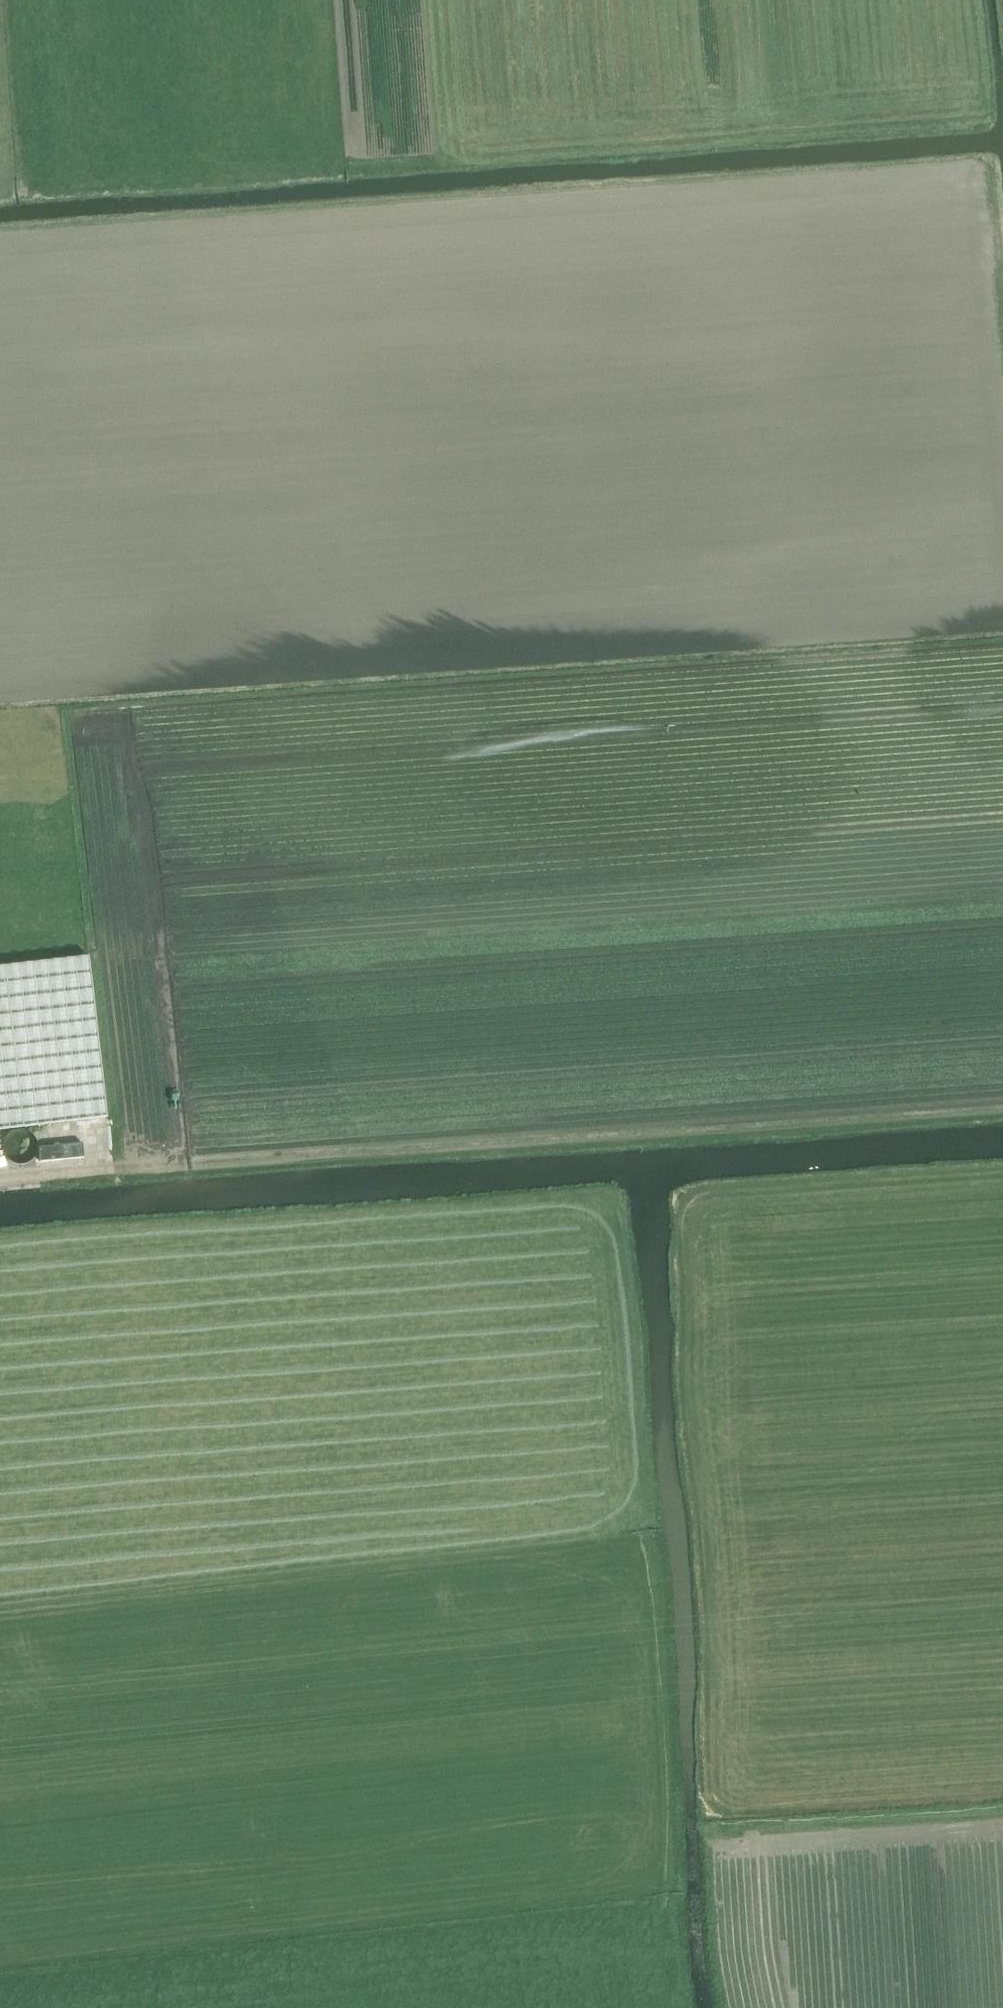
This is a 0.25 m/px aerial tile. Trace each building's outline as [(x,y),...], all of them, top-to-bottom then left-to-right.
[(107,1118),(89,957),(0,967),(0,1130),(107,1118)]
